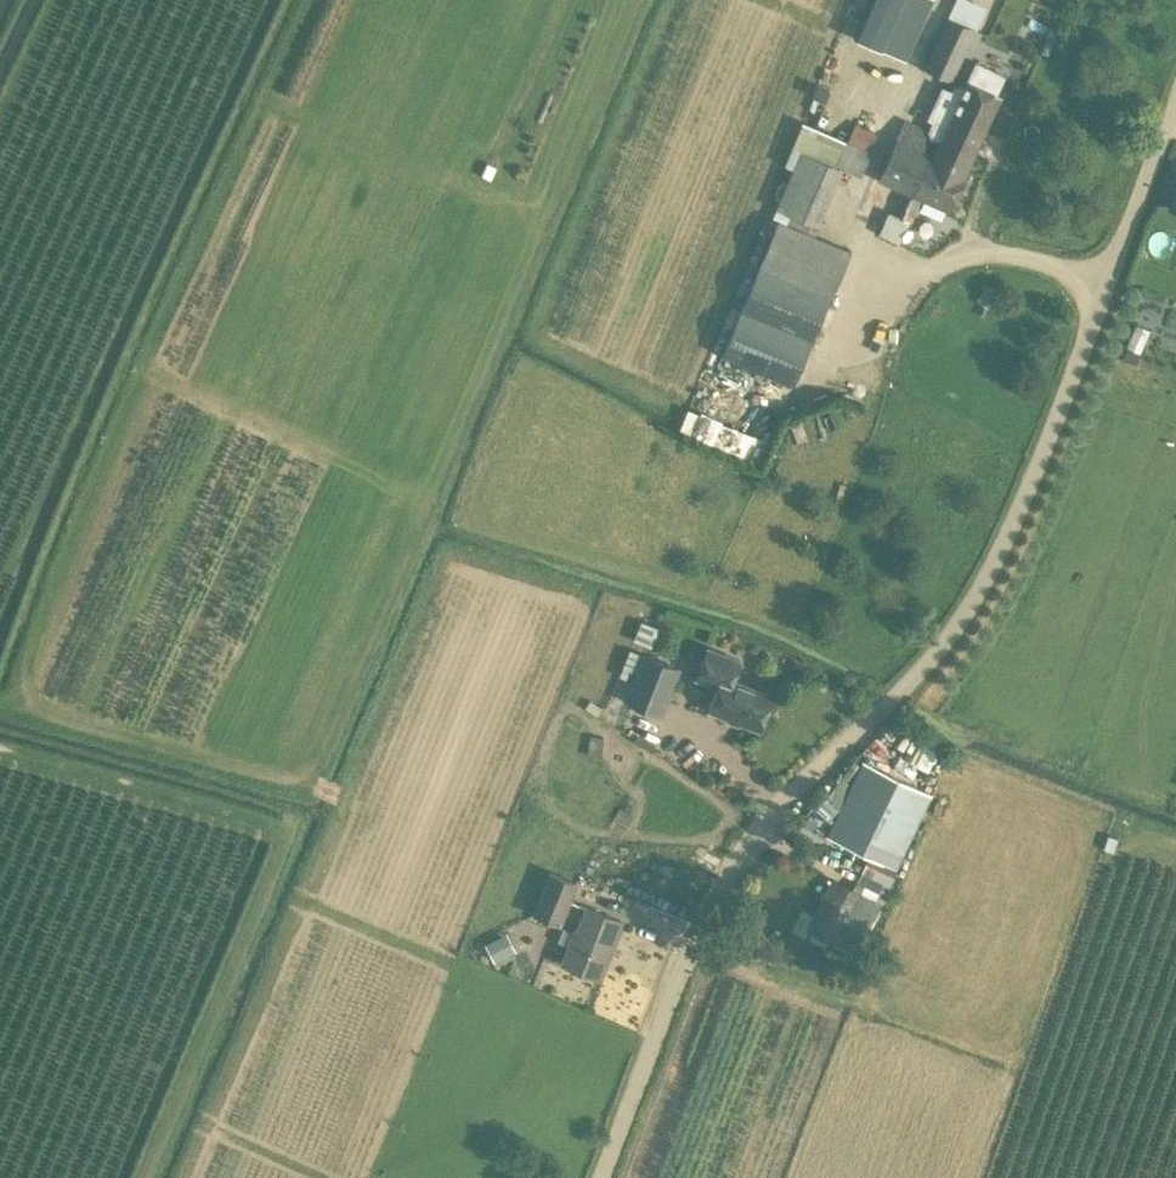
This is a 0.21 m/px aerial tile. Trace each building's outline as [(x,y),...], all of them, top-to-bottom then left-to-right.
[(853,36),(884,49),(906,0),(869,0),(853,36)] [(923,67),(952,80),(977,28),(976,27),(986,6),(973,0),(953,0),(947,15),(923,67)] [(911,221),(920,196),(950,209),(968,170),(965,169),(993,110),(960,95),(934,152),(924,147),(931,130),(905,117),(866,201),(888,211),(877,233),(898,243),(909,220),(911,221)] [(860,173),(872,150),(870,148),(877,133),(856,121),(848,138),(846,137),(834,163),(800,148),(775,206),(776,206),(771,216),(778,219),(728,342),(723,354),(795,383),(812,342),(850,249),(816,235),(821,223),(820,222),(844,166),(860,173)] [(1168,205),(1175,208),(1175,183),(1168,205)] [(659,627),(642,620),(635,638),(652,645),(659,627)] [(707,647),(695,677),(717,685),(708,708),(758,728),(772,694),(732,678),(739,659),(707,647)] [(631,650),(624,667),(638,673),(627,701),(661,714),(679,669),(631,650)] [(854,951),(879,901),(874,899),(882,884),(890,887),(902,862),(890,856),(934,770),(874,739),(801,811),(867,845),(867,858),(853,888),(831,877),(806,927),(854,951)] [(1119,838),(1112,837),(1109,836),(1105,849),(1115,852),(1119,839),(1119,838)] [(579,881),(549,869),(531,913),(561,925),(579,881)] [(598,977),(621,919),(587,905),(577,930),(575,928),(561,962),(598,977)] [(495,959),(515,950),(507,931),(486,941),(495,959)]
